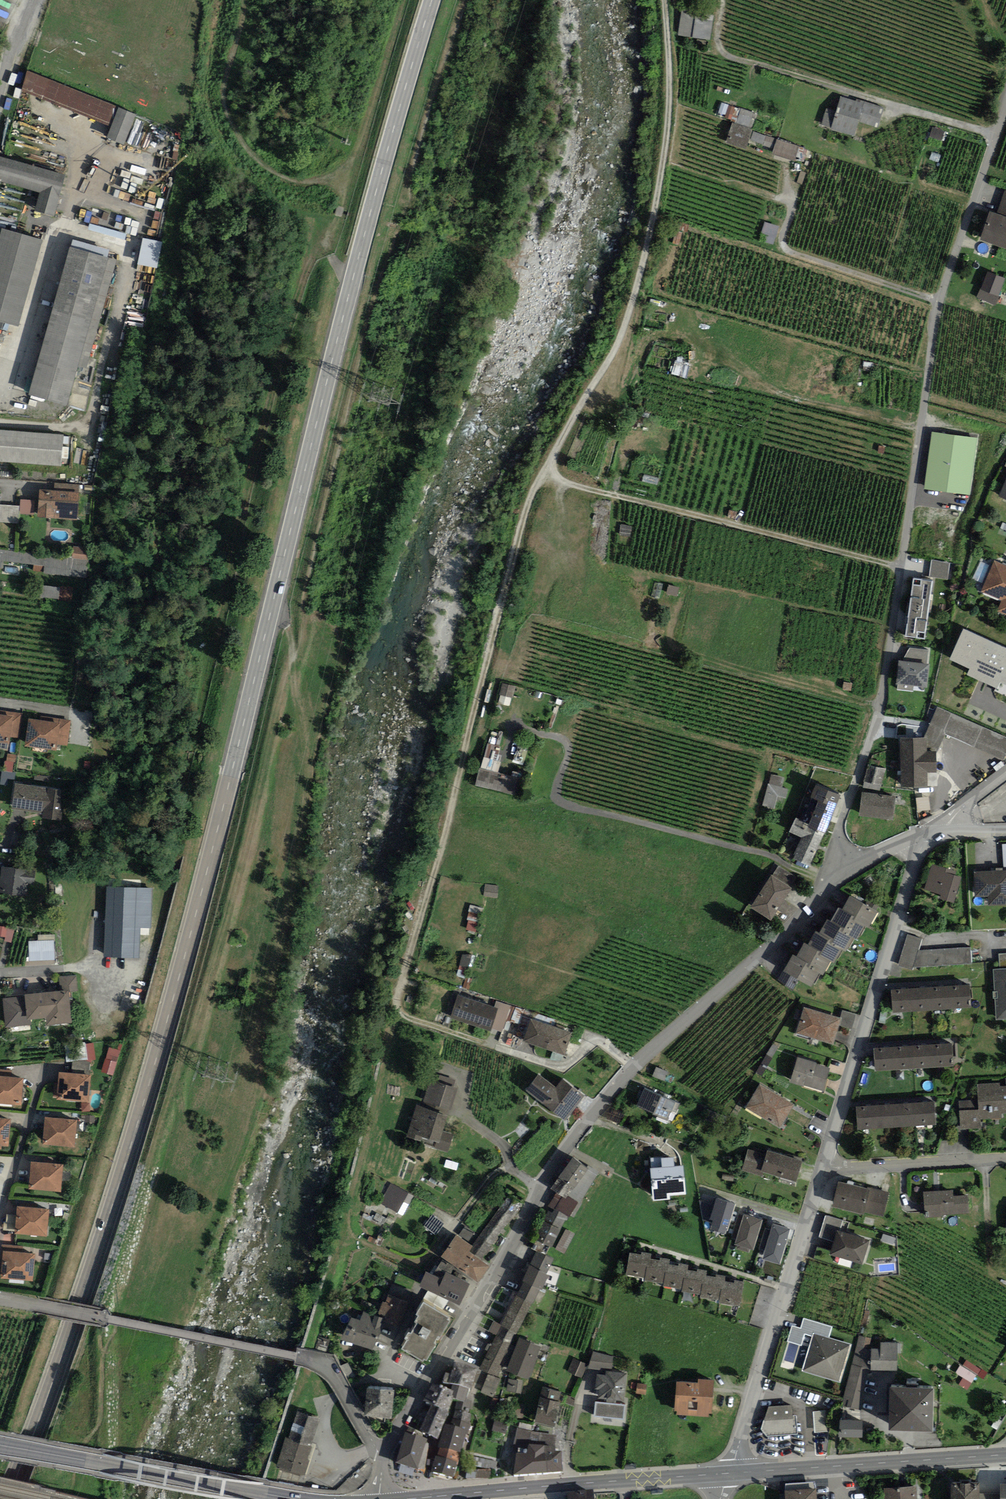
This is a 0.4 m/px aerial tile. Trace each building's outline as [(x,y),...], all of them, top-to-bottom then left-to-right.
[(714,15),(682,9),(678,34),(710,40),(714,15)] [(113,124),(120,105),(30,71),(23,90),(113,124)] [(856,101),(840,96),(830,128),(855,136),(859,121),(878,127),(885,107),(857,98),(856,101)] [(120,107),(110,138),(128,144),(138,113),(120,107)] [(757,113),(739,107),(735,121),(752,127),(757,113)] [(753,129),(733,123),(727,143),(746,149),(753,129)] [(933,127),(929,136),(942,141),(945,131),(933,127)] [(755,132),(752,142),(774,149),(777,139),(755,132)] [(799,145),(777,139),(773,153),(795,159),(799,145)] [(0,155),(0,179),(39,190),(34,208),(54,214),(65,173),(0,155)] [(1005,217),(1005,191),(1004,190),(996,214),(1005,217)] [(153,200),(166,202),(167,194),(154,193),(153,200)] [(989,211),(980,240),(1005,248),(1005,217),(996,214),(989,211)] [(779,226),(764,221),(761,232),(768,234),(766,242),(773,244),(779,226)] [(0,226),(0,317),(16,322),(41,238),(0,226)] [(143,238),(141,265),(161,267),(163,240),(143,238)] [(110,255),(70,244),(28,393),(68,404),(110,255)] [(987,270),(977,298),(996,304),(1005,278),(1005,277),(987,270)] [(0,427),(0,460),(61,464),(64,432),(0,427)] [(971,494),(977,438),(930,433),(924,490),(971,494)] [(79,492),(40,489),(38,517),(77,520),(79,492)] [(22,514),(37,514),(37,499),(23,499),(22,514)] [(90,559),(91,548),(75,547),(74,559),(90,559)] [(950,563),(931,560),(929,576),(948,579),(950,563)] [(994,560),(981,591),(1002,600),(997,612),(1005,616),(1005,566),(994,560)] [(932,581),(914,578),(905,637),(924,639),(932,581)] [(43,599),(74,599),(74,586),(43,585),(43,599)] [(963,629),(949,659),(971,669),(968,675),(997,689),(1000,682),(1005,685),(1005,648),(963,629)] [(902,661),(928,664),(929,650),(910,648),(902,661)] [(902,661),(899,660),(896,684),(898,684),(897,690),(913,692),(913,686),(927,687),(930,664),(928,664),(902,661)] [(499,700),(510,705),(517,687),(506,683),(499,700)] [(937,707),(927,733),(926,737),(927,751),(937,751),(944,733),(1003,761),(1005,754),(1005,737),(937,707)] [(10,743),(11,737),(19,738),(23,713),(0,710),(0,742),(10,743)] [(40,720),(29,718),(25,745),(56,749),(57,744),(68,745),(71,718),(41,714),(40,720)] [(926,737),(900,738),(901,787),(928,786),(927,772),(937,773),(937,751),(927,751),(926,737)] [(500,747),(486,743),(476,784),(516,794),(521,776),(499,771),(502,761),(497,760),(500,747)] [(16,770),(17,754),(9,754),(8,769),(16,770)] [(881,785),(886,768),(869,764),(864,781),(881,785)] [(784,777),(771,774),(769,784),(768,784),(762,806),(774,808),(777,796),(786,798),(788,789),(781,787),(784,777)] [(61,789),(15,781),(12,806),(45,811),(45,816),(62,818),(60,798),(61,789)] [(826,831),(840,795),(816,785),(811,798),(819,801),(809,824),(826,831)] [(896,796),(862,792),(859,816),(893,820),(896,796)] [(918,798),(919,811),(932,809),(930,797),(918,798)] [(809,866),(826,831),(809,824),(796,817),(789,832),(802,838),(792,858),(809,866)] [(962,879),(956,876),(957,872),(932,864),(924,889),(941,894),(940,898),(954,903),(962,879)] [(2,865),(0,878),(0,892),(26,896),(28,883),(33,883),(35,870),(2,865)] [(779,866),(773,876),(789,886),(795,877),(779,866)] [(974,872),(974,897),(988,897),(988,905),(1005,904),(1005,871),(1003,871),(974,872)] [(751,908),(771,921),(792,888),(789,886),(773,876),(771,875),(751,908)] [(163,886),(108,884),(105,955),(142,956),(143,926),(161,927),(163,886)] [(499,885),(485,884),(484,896),(498,897),(499,885)] [(878,911),(849,896),(842,910),(854,916),(852,919),(865,926),(868,928),(878,911)] [(470,905),(468,911),(470,912),(467,920),(469,921),(467,929),(478,932),(486,910),(470,905)] [(857,940),(865,926),(852,919),(854,916),(842,910),(838,908),(831,922),(842,928),(840,931),(854,939),(857,940)] [(847,952),(854,939),(840,931),(842,928),(831,922),(827,920),(819,934),(829,939),(828,941),(842,950),(847,952)] [(0,924),(0,933),(5,934),(4,937),(9,938),(13,939),(15,927),(0,924)] [(834,963),(842,950),(828,941),(829,939),(819,934),(815,931),(808,944),(821,952),(820,955),(831,961),(834,963)] [(913,967),(972,963),(972,947),(918,950),(922,939),(908,933),(898,966),(912,970),(913,967)] [(56,937),(30,938),(31,963),(56,963),(56,937)] [(823,975),(831,961),(820,955),(821,952),(808,944),(804,942),(796,957),(808,964),(806,966),(819,973),(823,975)] [(472,955),(462,955),(456,975),(465,979),(468,967),(472,955)] [(811,987),(819,973),(806,966),(808,964),(796,957),(793,955),(783,971),(799,980),(811,987)] [(999,969),(993,969),(995,992),(992,992),(992,999),(995,998),(996,1020),(1005,1020),(1005,968),(999,969)] [(799,980),(783,971),(778,981),(793,989),(799,980)] [(469,990),(472,979),(466,978),(463,988),(469,990)] [(970,1008),(968,985),(950,986),(952,1009),(970,1008)] [(952,1009),(950,986),(928,987),(929,1011),(952,1009)] [(929,1011),(928,987),(907,989),(909,1012),(929,1011)] [(71,989),(28,991),(29,1015),(51,1014),(51,1021),(72,1020),(71,989)] [(909,1012),(907,989),(891,990),(892,1013),(909,1012)] [(494,1007),(458,994),(450,1017),(490,1031),(491,1028),(498,1008),(494,1007)] [(23,998),(8,999),(8,1011),(24,1010),(23,998)] [(496,1000),(494,1007),(498,1008),(491,1028),(503,1032),(512,1006),(496,1000)] [(839,1019),(804,1008),(796,1034),(834,1045),(840,1025),(842,1019),(839,1019)] [(842,1010),(839,1019),(842,1019),(840,1025),(853,1029),(857,1015),(842,1010)] [(523,1041),(565,1055),(573,1033),(530,1018),(523,1041)] [(953,1066),(951,1043),(934,1044),(935,1067),(953,1066)] [(935,1067),(934,1044),(911,1046),(913,1069),(935,1067)] [(768,1066),(778,1048),(772,1045),(762,1063),(768,1066)] [(913,1069),(911,1046),(891,1047),(892,1070),(913,1069)] [(892,1070),(891,1047),(874,1048),(875,1071),(892,1070)] [(830,1068),(798,1057),(790,1082),(822,1093),(830,1068)] [(762,1075),(765,1068),(760,1066),(756,1072),(762,1075)] [(668,1072),(656,1067),(652,1077),(664,1082),(668,1072)] [(95,1073),(63,1070),(61,1096),(92,1099),(95,1073)] [(0,1074),(0,1100),(25,1102),(27,1076),(0,1074)] [(566,1121),(584,1096),(562,1080),(556,1088),(539,1075),(526,1092),(566,1121)] [(438,1083),(454,1087),(456,1080),(440,1076),(438,1083)] [(423,1102),(451,1110),(457,1088),(454,1087),(438,1083),(429,1080),(423,1102)] [(1000,1086),(1000,1083),(977,1084),(978,1099),(959,1101),(960,1130),(982,1129),(981,1120),(1002,1119),(1001,1115),(1005,1115),(1005,1086),(1000,1086)] [(795,1105),(760,1084),(745,1108),(780,1129),(795,1105)] [(680,1104),(645,1088),(636,1106),(667,1121),(672,1111),(676,1113),(680,1104)] [(936,1125),(934,1102),(916,1103),(918,1126),(936,1125)] [(918,1126),(916,1103),(894,1104),(895,1128),(918,1126)] [(895,1128),(894,1104),(873,1106),(875,1129),(895,1128)] [(448,1115),(416,1105),(406,1137),(421,1142),(422,1137),(436,1142),(434,1148),(448,1152),(454,1134),(442,1131),(448,1115)] [(875,1129),(873,1106),(857,1107),(858,1130),(875,1129)] [(0,1115),(0,1142),(10,1143),(12,1117),(0,1115)] [(81,1118),(50,1115),(47,1141),(79,1144),(81,1118)] [(802,1161),(767,1150),(765,1154),(748,1149),(741,1170),(762,1177),(763,1173),(795,1183),(802,1161)] [(574,1189),(588,1169),(572,1158),(558,1178),(572,1187),(574,1189)] [(662,1167),(650,1168),(653,1202),(669,1200),(669,1196),(686,1194),(684,1165),(674,1166),(673,1158),(662,1159),(662,1167)] [(68,1163),(36,1160),(34,1186),(65,1189),(68,1163)] [(572,1187),(558,1178),(550,1188),(556,1193),(566,1200),(568,1196),(572,1187)] [(867,1189),(838,1182),(832,1207),(863,1214),(864,1213),(869,1189),(867,1189)] [(404,1202),(408,1193),(391,1183),(379,1204),(397,1213),(404,1202)] [(883,1217),(889,1192),(868,1187),(867,1189),(869,1189),(864,1213),(883,1217)] [(952,1190),(923,1192),(925,1217),(969,1214),(967,1195),(953,1196),(952,1190)] [(414,1196),(408,1193),(404,1202),(409,1205),(414,1196)] [(566,1200),(556,1193),(548,1206),(554,1209),(566,1216),(570,1218),(579,1202),(568,1196),(566,1200)] [(710,1219),(716,1197),(702,1194),(700,1204),(702,1220),(709,1222),(710,1219)] [(500,1236),(522,1204),(509,1195),(487,1227),(500,1236)] [(736,1203),(716,1197),(710,1219),(713,1220),(710,1230),(724,1234),(727,1224),(729,1225),(736,1203)] [(54,1208),(22,1205),(20,1231),(51,1234),(54,1208)] [(536,1239),(553,1247),(566,1216),(554,1209),(553,1213),(548,1210),(536,1239)] [(753,1250),(763,1220),(745,1214),(744,1217),(739,1215),(733,1233),(738,1235),(734,1244),(737,1245),(736,1249),(748,1253),(749,1249),(753,1250)] [(445,1224),(432,1215),(424,1226),(437,1235),(445,1224)] [(840,1231),(843,1221),(826,1216),(819,1237),(833,1241),(837,1230),(840,1231)] [(764,1251),(762,1259),(779,1264),(790,1229),(772,1224),(770,1231),(765,1230),(759,1250),(764,1251)] [(493,1245),(500,1236),(487,1227),(472,1246),(468,1252),(481,1261),(493,1245)] [(565,1254),(575,1234),(565,1229),(555,1249),(565,1254)] [(829,1255),(862,1265),(870,1240),(840,1231),(837,1230),(833,1241),(829,1255)] [(897,1238),(883,1234),(881,1240),(897,1247),(897,1238)] [(441,1256),(479,1283),(490,1267),(481,1261),(468,1252),(472,1246),(456,1235),(441,1256)] [(40,1252),(8,1249),(6,1275),(37,1278),(40,1252)] [(553,1260),(536,1252),(529,1265),(547,1273),(553,1260)] [(626,1275),(645,1278),(646,1267),(649,1267),(651,1259),(651,1253),(642,1252),(641,1254),(629,1252),(626,1275)] [(670,1259),(660,1257),(660,1260),(651,1259),(649,1267),(646,1267),(645,1278),(644,1280),(663,1284),(665,1273),(667,1273),(669,1264),(670,1259)] [(419,1286),(436,1294),(442,1279),(446,1272),(450,1274),(454,1266),(442,1260),(438,1268),(433,1266),(430,1273),(426,1271),(419,1286)] [(663,1286),(682,1289),(684,1279),(686,1279),(688,1270),(689,1265),(679,1263),(678,1266),(669,1264),(667,1273),(665,1273),(663,1284),(663,1286)] [(547,1273),(529,1265),(522,1281),(523,1282),(539,1289),(542,1290),(549,1274),(547,1273)] [(682,1291),(700,1295),(702,1284),(705,1284),(707,1275),(708,1271),(698,1269),(697,1272),(688,1270),(686,1279),(684,1279),(682,1289),(682,1291)] [(450,1274),(446,1272),(442,1279),(436,1294),(460,1305),(470,1284),(461,1279),(463,1275),(455,1271),(453,1275),(450,1274)] [(700,1297),(719,1300),(721,1289),(724,1290),(725,1281),(725,1276),(716,1274),(716,1277),(707,1275),(705,1284),(702,1284),(700,1295),(700,1297)] [(740,1306),(744,1282),(735,1280),(734,1282),(725,1281),(724,1290),(721,1289),(719,1300),(719,1303),(740,1306)] [(516,1296),(532,1304),(539,1289),(523,1282),(516,1296)] [(405,1298),(407,1288),(394,1284),(391,1294),(405,1298)] [(408,1303),(388,1295),(385,1303),(383,1302),(377,1316),(383,1319),(380,1327),(382,1328),(397,1334),(408,1303)] [(501,1325),(518,1333),(532,1304),(516,1296),(501,1325)] [(433,1344),(436,1338),(439,1340),(449,1321),(447,1320),(449,1318),(423,1303),(416,1315),(418,1316),(414,1323),(417,1324),(411,1334),(408,1333),(405,1339),(407,1341),(403,1349),(423,1361),(424,1359),(426,1360),(435,1345),(433,1344)] [(350,1318),(341,1339),(372,1350),(382,1328),(380,1327),(383,1319),(377,1316),(364,1312),(360,1321),(350,1318)] [(832,1327),(803,1319),(801,1329),(792,1326),(788,1341),(802,1345),(805,1334),(813,1336),(814,1334),(829,1338),(832,1327)] [(492,1344),(509,1352),(518,1333),(501,1325),(493,1322),(488,1331),(496,1335),(492,1344)] [(829,1338),(814,1334),(813,1336),(803,1372),(840,1383),(851,1345),(829,1338)] [(872,1339),(859,1336),(852,1364),(865,1367),(872,1339)] [(326,1352),(330,1340),(319,1337),(315,1349),(326,1352)] [(528,1379),(540,1347),(518,1338),(506,1371),(528,1379)] [(871,1370),(897,1371),(898,1343),(880,1343),(880,1349),(872,1349),(871,1370)] [(480,1368),(498,1376),(509,1352),(492,1344),(480,1368)] [(613,1357),(593,1352),(588,1369),(611,1371),(613,1357)] [(582,1378),(587,1364),(572,1359),(567,1372),(582,1378)] [(982,1369),(966,1360),(963,1366),(978,1375),(982,1369)] [(469,1388),(472,1389),(477,1368),(454,1362),(450,1374),(446,1372),(443,1381),(453,1383),(469,1388)] [(869,1368),(865,1367),(852,1364),(842,1406),(860,1410),(869,1368)] [(971,1383),(976,1375),(960,1366),(956,1373),(963,1378),(971,1383)] [(982,1369),(978,1375),(983,1379),(987,1373),(982,1369)] [(606,1403),(595,1401),(594,1416),(624,1419),(625,1405),(616,1404),(616,1400),(624,1401),(627,1373),(606,1371),(606,1375),(597,1374),(595,1389),(599,1390),(598,1399),(606,1399),(606,1403)] [(500,1378),(489,1373),(481,1391),(493,1396),(500,1378)] [(967,1390),(971,1383),(963,1378),(958,1385),(967,1390)] [(523,1381),(509,1379),(507,1390),(521,1393),(523,1381)] [(711,1414),(713,1385),(714,1380),(698,1379),(698,1384),(676,1382),(674,1411),(677,1411),(676,1415),(708,1417),(709,1413),(711,1414)] [(451,1389),(433,1383),(424,1401),(432,1404),(448,1412),(453,1398),(455,1391),(451,1389)] [(465,1399),(469,1388),(453,1383),(451,1389),(455,1391),(453,1398),(457,1399),(465,1401),(465,1399)] [(647,1384),(637,1383),(636,1394),(646,1395),(647,1384)] [(542,1387),(540,1398),(558,1402),(560,1391),(542,1387)] [(392,1419),(394,1390),(367,1388),(365,1417),(392,1419)] [(933,1389),(890,1388),(889,1431),(933,1432),(933,1389)] [(576,1398),(567,1395),(565,1403),(573,1407),(576,1398)] [(498,1398),(493,1397),(490,1408),(495,1409),(498,1398)] [(554,1427),(560,1402),(558,1402),(540,1398),(534,1423),(554,1427)] [(472,1401),(465,1399),(465,1401),(457,1399),(455,1410),(468,1414),(472,1401)] [(442,1426),(448,1412),(432,1404),(425,1419),(442,1426)] [(525,1405),(514,1404),(513,1417),(524,1418),(525,1405)] [(761,1429),(767,1437),(797,1434),(796,1415),(792,1415),(791,1405),(768,1407),(761,1429)] [(468,1414),(455,1410),(450,1425),(466,1430),(465,1433),(468,1434),(471,1424),(469,1423),(471,1414),(468,1414)] [(828,1431),(826,1410),(813,1411),(814,1432),(828,1431)] [(289,1440),(311,1446),(319,1418),(296,1412),(289,1440)] [(509,1421),(495,1417),(492,1432),(505,1435),(509,1421)] [(442,1426),(425,1419),(420,1431),(436,1438),(442,1426)] [(862,1420),(840,1420),(839,1437),(862,1438),(862,1420)] [(518,1428),(531,1431),(532,1425),(519,1422),(518,1428)] [(450,1425),(445,1424),(439,1446),(460,1452),(465,1433),(466,1430),(450,1425)] [(556,1452),(554,1446),(556,1435),(531,1431),(518,1428),(514,1444),(528,1448),(529,1445),(544,1446),(544,1452),(556,1452)] [(427,1439),(406,1433),(397,1463),(418,1469),(427,1439)] [(277,1467),(305,1475),(313,1447),(311,1446),(289,1440),(284,1439),(277,1467)] [(517,1454),(514,1474),(563,1471),(561,1452),(556,1452),(544,1452),(544,1446),(529,1445),(528,1448),(528,1453),(517,1454)] [(458,1461),(460,1452),(439,1446),(436,1455),(458,1461)] [(458,1461),(436,1455),(431,1472),(453,1478),(458,1461)] [(498,1462),(474,1457),(471,1470),(467,1471),(465,1480),(491,1478),(491,1472),(496,1473),(498,1462)] [(979,1483),(952,1482),(951,1498),(979,1498),(979,1483)] [(883,1488),(884,1498),(918,1498),(917,1486),(883,1488)] [(594,1489),(567,1492),(568,1498),(595,1498),(594,1489)] [(816,1489),(785,1491),(786,1498),(816,1498),(816,1489)]
